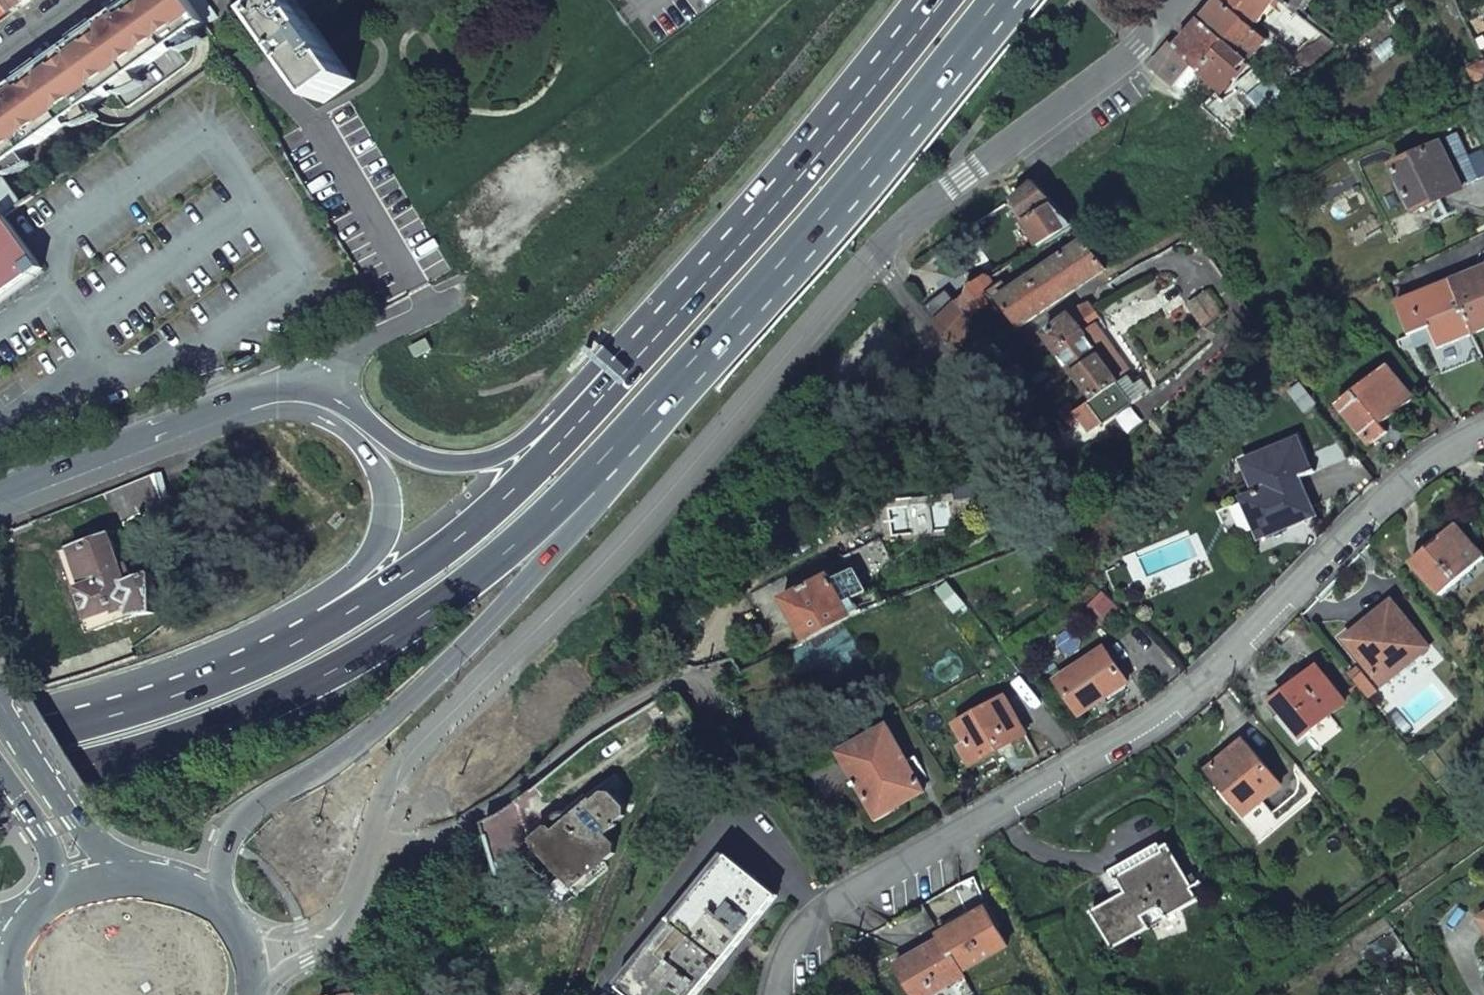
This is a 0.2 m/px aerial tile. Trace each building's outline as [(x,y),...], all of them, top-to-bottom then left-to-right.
[(0,97),(0,171),(205,26),(188,0),(136,0),(67,49),(0,97)] [(5,0),(0,0),(0,19),(12,10),(5,0)] [(12,10),(14,15),(35,0),(5,0),(12,10)] [(324,105),(355,83),(296,0),(286,0),(276,7),(262,18),(324,105)] [(1199,72),(1225,42),(1247,61),(1267,39),(1253,27),(1218,0),(1193,29),(1174,49),(1193,66),(1199,72)] [(1274,0),(1218,0),(1253,27),(1257,21),(1274,0)] [(1297,13),(1306,0),(1281,0),(1297,13)] [(1290,23),(1309,39),(1316,30),(1297,13),(1290,23)] [(1247,61),(1225,42),(1199,72),(1221,92),(1240,72),(1238,71),(1247,61)] [(1193,66),(1174,49),(1170,46),(1150,69),(1173,89),(1193,66)] [(1483,85),(1483,61),(1467,69),(1476,89),(1483,85)] [(1286,93),(1268,78),(1247,96),(1267,119),(1291,99),(1286,93)] [(1461,188),(1441,144),(1393,166),(1413,210),(1461,188)] [(1053,204),(1032,181),(1012,197),(1024,220),(1053,204)] [(5,217),(11,213),(0,199),(0,220),(5,217)] [(1037,246),(1072,226),(1053,204),(1024,220),(1037,246)] [(44,270),(5,217),(0,220),(0,302),(44,270)] [(987,241),(978,224),(972,229),(975,237),(973,247),(987,241)] [(1084,240),(1072,226),(1037,246),(1047,265),(1084,240)] [(1106,270),(1084,240),(1047,265),(1023,281),(999,298),(1019,328),(1106,270)] [(1451,283),(1472,335),(1483,331),(1483,270),(1451,283)] [(990,279),(987,274),(968,285),(966,293),(957,302),(970,317),(999,298),(990,279)] [(1472,335),(1451,283),(1397,305),(1409,335),(1429,327),(1438,349),(1472,335)] [(1223,315),(1209,292),(1188,306),(1203,328),(1223,315)] [(970,317),(957,302),(934,323),(948,341),(957,347),(976,325),(970,317)] [(1089,302),(1069,314),(1079,328),(1100,316),(1089,302)] [(1056,353),(1082,333),(1079,328),(1069,314),(1047,332),(1042,334),(1056,353)] [(1130,374),(1095,324),(1082,333),(1120,383),(1130,374)] [(1120,383),(1082,333),(1056,353),(1073,375),(1093,401),(1118,384),(1120,383)] [(1036,349),(985,380),(1007,419),(1055,378),(1036,349)] [(1413,401),(1386,366),(1338,404),(1371,447),(1388,434),(1385,429),(1382,425),(1413,401)] [(1089,434),(1131,403),(1118,384),(1093,401),(1075,414),(1089,434)] [(1283,530),(1310,520),(1295,481),(1311,475),(1299,444),(1245,465),(1256,494),(1241,500),(1257,540),(1283,530)] [(156,474),(107,493),(117,521),(163,503),(156,474)] [(1483,558),(1454,525),(1411,563),(1440,596),(1483,558)] [(889,557),(875,529),(839,548),(853,575),(889,557)] [(87,586),(99,618),(103,628),(144,616),(165,613),(163,574),(143,582),(138,568),(132,570),(120,535),(80,549),(93,584),(87,586)] [(852,617),(830,574),(783,599),(805,642),(852,617)] [(1429,647),(1391,601),(1344,640),(1382,685),(1429,647)] [(1126,683),(1104,649),(1056,682),(1079,715),(1126,683)] [(1345,703),(1315,667),(1273,703),(1302,738),(1304,737),(1329,716),(1345,703)] [(1026,735),(1005,698),(953,725),(965,745),(959,748),(969,765),(1026,735)] [(1329,716),(1304,737),(1318,754),(1343,733),(1329,716)] [(923,792),(887,727),(839,753),(875,818),(923,792)] [(1281,785),(1243,740),(1209,769),(1245,814),(1281,785)] [(610,778),(535,841),(539,847),(574,888),(615,854),(615,847),(607,836),(617,827),(616,824),(625,817),(626,810),(614,795),(620,789),(610,778)] [(483,823),(487,836),(489,835),(499,872),(529,846),(519,801),(503,813),(483,823)] [(1161,848),(1163,852),(1117,877),(1125,893),(1091,912),(1111,949),(1149,928),(1143,918),(1161,908),(1166,919),(1200,901),(1170,843),(1161,848)] [(730,859),(621,989),(624,991),(629,994),(697,994),(777,898),(730,859)] [(986,909),(938,935),(941,940),(959,974),(1007,949),(986,909)] [(893,966),(908,994),(934,994),(963,980),(959,974),(941,940),(893,966)]
